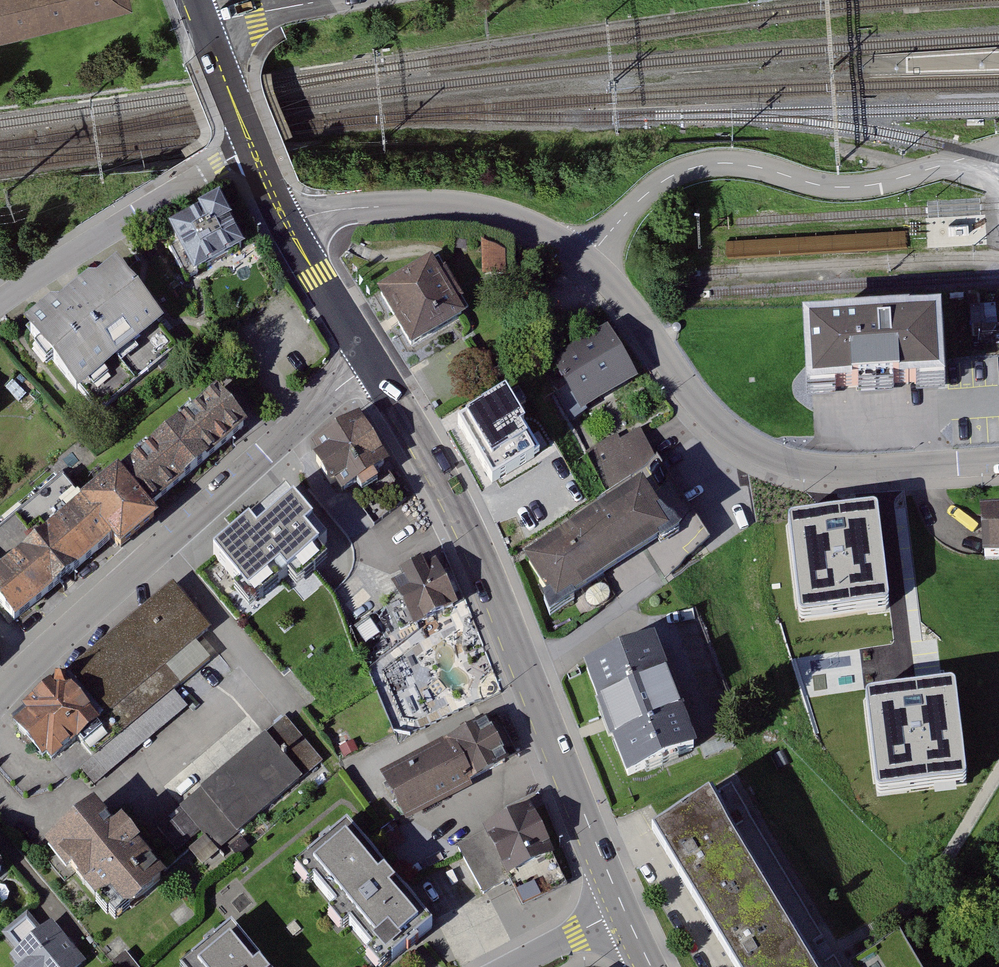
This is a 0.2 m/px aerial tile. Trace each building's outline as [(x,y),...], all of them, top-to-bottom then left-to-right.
[(132,4),(131,0),(0,0),(0,35),(132,4)] [(215,200),(162,229),(189,278),(242,249),(215,200)] [(504,249),(481,241),(481,274),(504,275),(504,249)] [(463,318),(427,259),(373,293),(410,352),(463,318)] [(160,325),(111,267),(90,285),(83,282),(53,308),(46,305),(19,330),(76,397),(80,393),(100,416),(175,353),(156,329),(160,325)] [(805,318),(808,385),(943,379),(940,313),(805,318)] [(635,382),(606,333),(551,364),(579,412),(635,382)] [(247,424),(217,388),(120,470),(150,506),(247,424)] [(521,428),(499,393),(453,423),(489,484),(534,456),(518,430),(521,428)] [(359,415),(310,447),(315,454),(311,458),(328,484),(333,481),(343,493),(391,465),(359,415)] [(592,460),(614,498),(636,484),(666,535),(645,550),(661,577),(711,541),(646,443),(627,454),(620,442),(592,460)] [(120,470),(118,467),(81,500),(62,477),(0,528),(0,603),(14,621),(112,539),(120,548),(159,516),(150,506),(120,470)] [(614,498),(519,560),(549,613),(645,550),(666,535),(636,484),(614,498)] [(332,540),(288,488),(210,555),(234,583),(232,585),(252,608),(238,620),(284,674),(347,620),(336,593),(317,570),(329,560),(320,550),(332,540)] [(976,509),(980,561),(998,560),(998,508),(976,509)] [(879,513),(787,525),(800,623),(892,611),(879,513)] [(461,602),(439,553),(429,558),(426,555),(401,566),(403,570),(384,578),(405,627),(461,602)] [(211,632),(173,585),(61,677),(99,722),(113,739),(211,660),(197,643),(211,632)] [(655,632),(582,659),(627,775),(700,750),(655,632)] [(99,722),(61,677),(10,719),(48,765),(99,722)] [(954,686),(864,697),(877,798),(967,786),(954,686)] [(320,759),(283,717),(158,828),(180,853),(204,832),(223,851),(320,759)] [(483,718),(378,776),(405,826),(509,765),(483,718)] [(653,827),(732,966),(812,966),(808,962),(711,789),(653,827)] [(108,826),(88,804),(37,850),(90,908),(93,902),(112,923),(162,877),(136,848),(139,846),(115,820),(108,826)] [(483,837),(458,849),(481,899),(510,886),(520,910),(569,888),(529,807),(479,828),(483,837)] [(342,823),(289,867),(307,888),(313,883),(333,907),(328,912),(341,927),(347,922),(370,949),(363,954),(374,966),(384,966),(431,927),(342,823)] [(52,923),(41,932),(30,918),(6,937),(19,953),(8,962),(12,966),(88,966),(52,923)] [(228,928),(179,966),(259,966),(228,928)] [(851,963),(854,966),(918,966),(895,933),(851,963)]
